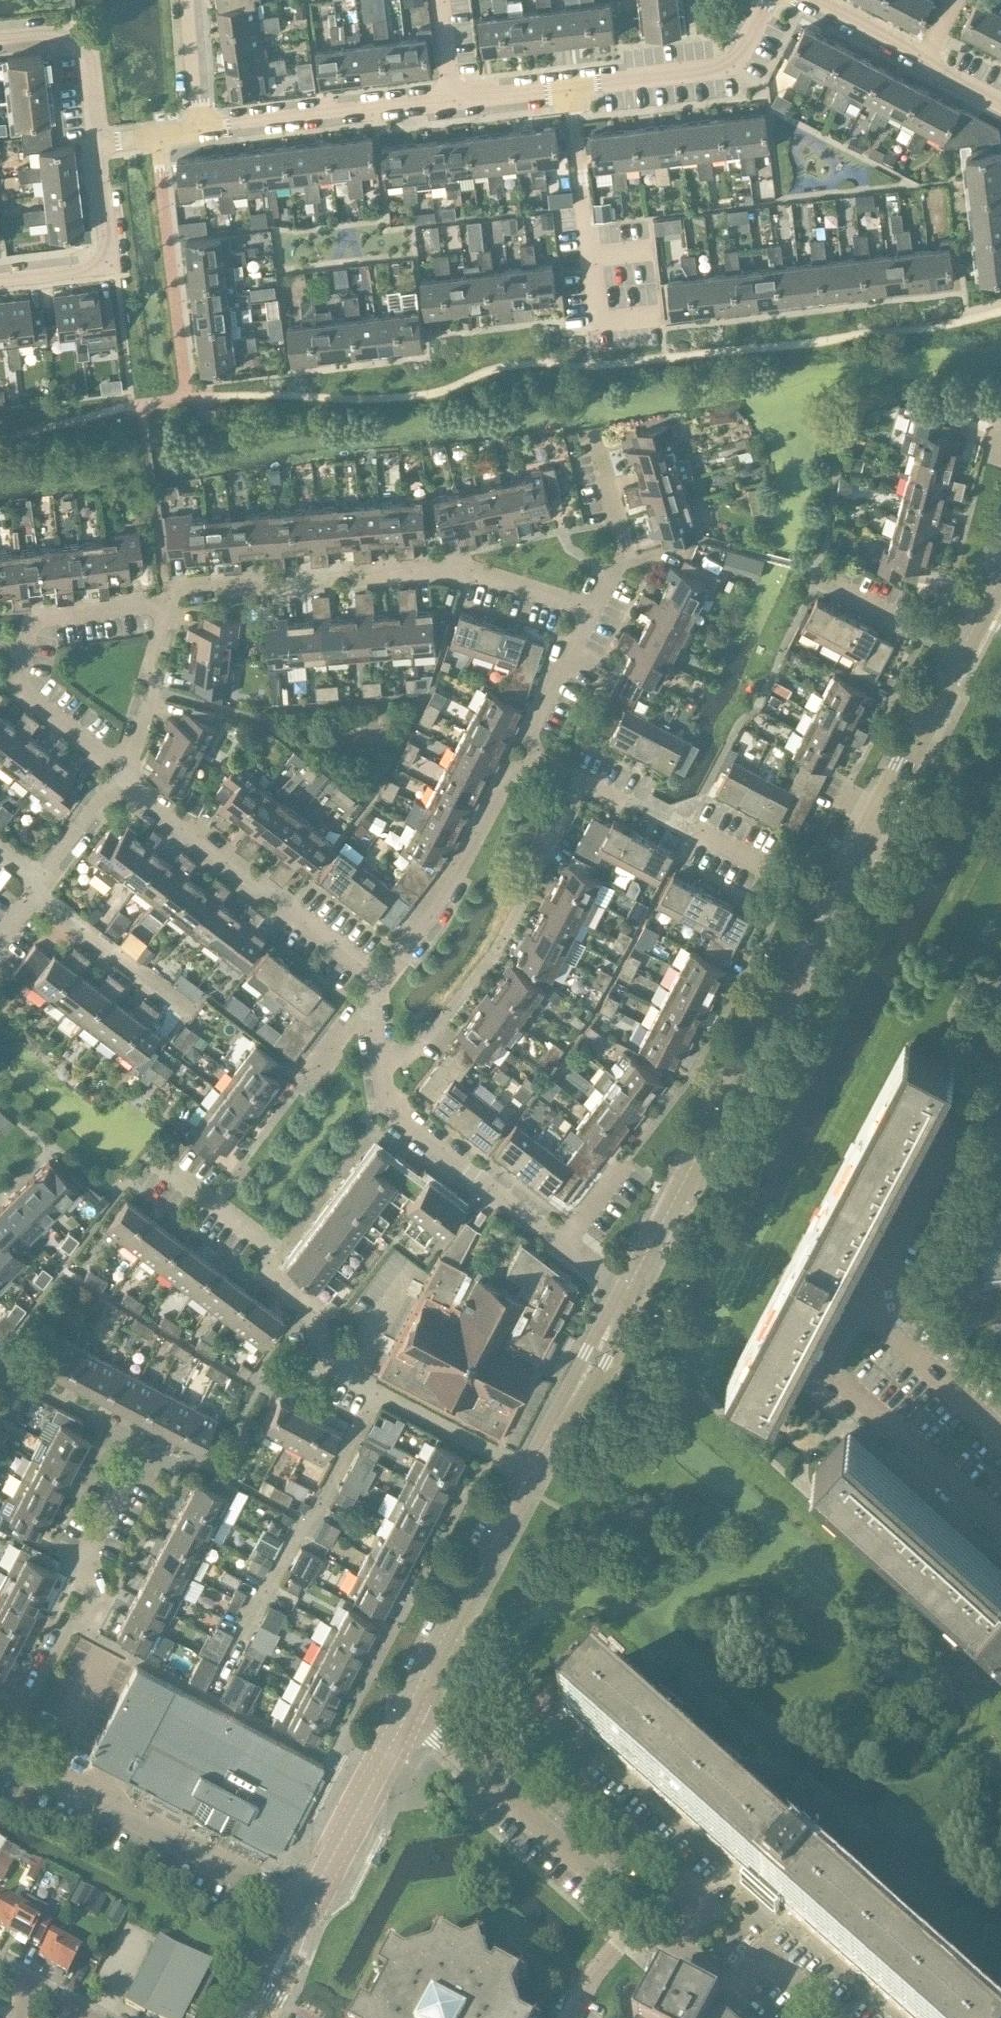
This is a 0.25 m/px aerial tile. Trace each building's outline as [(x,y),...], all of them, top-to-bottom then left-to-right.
[(365,20),(373,19),(379,19),(377,0),(363,0),(365,20)] [(527,47),(549,44),(544,5),(551,4),(551,0),(537,0),(538,11),(523,12),(527,47)] [(570,42),(592,39),(587,0),(580,0),(581,5),(566,7),(570,42)] [(592,39),(615,36),(610,2),(595,4),(594,0),(587,0),(592,39)] [(648,33),(682,28),(679,0),(644,0),(648,33)] [(879,6),(898,17),(906,0),(882,0),(879,6)] [(898,17),(918,27),(932,0),(937,3),(939,0),(906,0),(898,17)] [(982,40),(1000,10),(985,2),(986,0),(971,0),(976,2),(961,30),(982,40)] [(484,52),(506,49),(501,10),(508,10),(507,1),(494,2),(495,16),(479,18),(484,52)] [(218,8),(222,30),(265,23),(264,16),(260,17),(258,4),(218,8)] [(544,5),(549,44),(570,42),(566,7),(552,9),(551,4),(544,5)] [(501,10),(506,49),(527,47),(523,12),(509,14),(508,10),(501,10)] [(982,40),(1000,50),(1000,10),(982,40)] [(271,15),(273,29),(281,28),(279,14),(271,15)] [(225,50),(263,45),(264,45),(262,31),(273,29),(271,15),(264,16),(265,23),(222,30),(225,50)] [(373,19),(374,28),(387,26),(386,18),(379,19),(373,19)] [(330,25),(331,33),(344,32),(343,24),(330,25)] [(361,43),(365,78),(387,76),(382,36),(388,36),(387,26),(374,28),(375,41),(361,43)] [(802,64),(800,69),(805,72),(824,36),(805,26),(789,57),(802,64)] [(404,39),(408,73),(430,70),(427,40),(433,39),(431,27),(417,29),(418,36),(404,38),(404,39)] [(339,41),(344,81),(365,78),(361,43),(359,28),(344,30),(344,32),(345,40),(339,41)] [(317,48),(321,83),(344,81),(339,41),(345,40),(344,32),(331,33),(333,46),(317,48)] [(382,36),(387,76),(408,73),(404,39),(404,38),(389,40),(388,36),(382,36)] [(805,72),(800,69),(796,76),(808,83),(815,71),(828,78),(844,47),(824,36),(805,72)] [(225,50),(228,72),(271,66),(270,59),(266,60),(264,45),(263,45),(225,50)] [(844,47),(828,78),(841,84),(838,90),(839,88),(845,92),(863,57),(844,47)] [(6,58),(14,121),(9,122),(10,132),(20,131),(23,151),(37,150),(37,149),(52,147),(48,117),(40,54),(6,58)] [(285,57),(277,58),(279,72),(287,71),(285,57)] [(839,88),(838,90),(834,96),(847,103),(849,99),(862,105),(866,98),(882,67),(863,57),(845,92),(839,88)] [(268,74),(279,72),(277,58),(270,59),(271,66),(228,72),(231,94),(270,88),(268,74)] [(312,60),(297,63),(298,70),(313,68),(312,60)] [(882,67),(866,98),(879,104),(877,109),(883,112),(901,77),(882,67)] [(804,91),(808,83),(796,76),(792,84),(804,91)] [(883,112),(877,109),(873,116),(885,123),(891,111),(905,118),(921,87),(901,77),(883,112)] [(921,87),(905,118),(917,125),(915,129),(921,132),(940,97),(921,87)] [(843,111),(847,103),(834,96),(830,104),(843,111)] [(921,132),(915,129),(911,136),(923,143),(930,131),(944,138),(960,108),(940,97),(921,132)] [(982,277),(1000,275),(1000,147),(999,128),(960,108),(944,138),(945,146),(961,144),(962,154),(967,153),(982,277)] [(747,154),(740,155),(741,164),(755,162),(753,150),(769,148),(765,113),(743,115),(747,154)] [(721,118),(725,153),(740,151),(740,155),(747,154),(743,115),(721,118)] [(881,131),(885,123),(873,116),(869,124),(881,131)] [(704,160),(697,161),(698,169),(712,168),(711,155),(725,153),(721,118),(700,121),(704,160)] [(678,123),(683,158),(697,156),(697,161),(704,160),(700,121),(678,123)] [(661,165),(654,166),(656,174),(669,173),(668,160),(683,158),(678,123),(657,126),(661,165)] [(538,168),(531,168),(532,177),(546,176),(545,162),(560,160),(556,126),(534,129),(538,168)] [(636,128),(639,163),(654,162),(654,166),(661,165),(657,126),(636,128)] [(619,170),(612,172),(612,178),(613,180),(627,178),(625,165),(639,163),(636,128),(614,131),(619,170)] [(512,131),(516,165),(531,164),(531,168),(538,168),(534,129),(512,131)] [(495,173),(488,174),(489,182),(503,181),(502,167),(516,165),(512,131),(491,134),(495,173)] [(612,178),(612,172),(619,170),(614,131),(591,134),(597,180),(612,178)] [(852,136),(847,144),(862,152),(870,137),(861,133),(858,139),(852,136)] [(469,136),(473,171),(488,169),(488,174),(495,173),(491,134),(469,136)] [(355,177),(347,178),(348,187),(362,185),(361,173),(377,171),(373,136),(350,139),(355,177)] [(445,179),(446,183),(446,188),(460,186),(459,172),(473,171),(469,136),(447,139),(452,178),(445,179)] [(919,151),(923,143),(911,136),(907,144),(919,151)] [(329,141),(333,176),(347,175),(347,178),(355,177),(350,139),(329,141)] [(426,141),(431,185),(446,183),(445,179),(452,178),(447,139),(426,141)] [(312,182),(304,183),(305,192),(320,190),(318,178),(333,176),(329,141),(307,144),(312,182)] [(409,183),(402,184),(403,193),(417,191),(417,187),(431,185),(426,141),(405,144),(409,183)] [(285,146),(290,182),(304,180),(304,183),(312,182),(307,144),(285,146)] [(382,147),(386,181),(402,179),(402,184),(409,183),(405,144),(382,147)] [(38,165),(34,165),(35,172),(75,168),(72,145),(52,147),(37,149),(37,150),(38,165)] [(262,189),(262,194),(263,198),(277,196),(275,183),(290,182),(285,146),(264,149),(269,188),(262,189)] [(884,159),(894,164),(900,152),(890,147),(884,159)] [(243,151),(248,196),(262,194),(262,189),(269,188),(264,149),(243,151)] [(226,193),(219,194),(220,203),(233,201),(233,197),(248,196),(243,151),(221,154),(226,193)] [(200,157),(204,192),(218,190),(219,194),(226,193),(221,154),(200,157)] [(181,189),(175,190),(176,203),(191,201),(190,194),(204,192),(200,157),(177,159),(181,189)] [(756,171),(755,162),(741,164),(742,173),(756,171)] [(25,166),(27,180),(40,178),(42,192),(77,188),(75,168),(35,172),(34,165),(25,166)] [(18,181),(27,180),(25,166),(17,167),(18,181)] [(713,176),(712,168),(698,169),(699,178),(713,176)] [(657,183),(663,183),(664,190),(671,189),(669,173),(656,174),(657,183)] [(547,184),(546,176),(532,177),(533,186),(547,184)] [(628,187),(627,178),(613,180),(614,189),(628,187)] [(504,190),(503,181),(489,182),(490,191),(504,190)] [(348,187),(349,196),(363,194),(362,185),(348,187)] [(461,195),(460,186),(446,188),(447,196),(461,195)] [(44,207),(31,209),(40,208),(41,215),(80,210),(77,188),(42,192),(44,207)] [(305,192),(306,201),(321,199),(320,190),(305,192)] [(418,200),(417,191),(403,193),(405,202),(418,200)] [(753,202),(752,193),(745,194),(746,203),(753,202)] [(857,210),(875,208),(873,193),(855,195),(857,210)] [(264,207),(278,205),(277,196),(263,198),(264,207)] [(601,217),(618,215),(616,198),(599,200),(601,217)] [(234,210),(233,201),(220,203),(221,212),(234,210)] [(457,217),(455,206),(442,208),(443,219),(457,217)] [(31,209),(33,223),(46,221),(48,237),(82,233),(80,210),(41,215),(40,208),(31,209)] [(24,224),(33,223),(31,209),(22,210),(24,224)] [(435,220),(434,211),(422,212),(423,221),(435,220)] [(542,227),(554,226),(553,212),(540,213),(542,227)] [(505,232),(517,230),(516,216),(504,218),(505,232)] [(190,220),(191,232),(207,230),(205,218),(190,220)] [(656,233),(666,232),(665,219),(655,220),(656,233)] [(467,222),(468,230),(482,229),(481,221),(467,222)] [(416,228),(417,237),(430,235),(431,248),(440,247),(438,225),(416,228)] [(825,225),(817,226),(818,238),(825,237),(825,225)] [(896,230),(897,239),(911,237),(910,229),(904,229),(896,230)] [(853,235),(854,244),(868,242),(866,233),(853,235)] [(186,240),(189,262),(228,258),(229,265),(234,264),(238,264),(236,250),(232,250),(230,235),(186,240)] [(884,254),(888,288),(909,286),(905,251),(912,250),(911,237),(897,239),(898,252),(884,253),(884,254)] [(927,253),(931,283),(953,280),(950,250),(956,250),(955,237),(940,239),(941,247),(927,248),(927,253)] [(824,239),(817,240),(810,241),(811,248),(825,248),(824,239)] [(843,258),(847,293),(867,291),(862,252),(869,251),(868,242),(854,244),(856,256),(843,258)] [(520,245),(521,254),(535,252),(534,243),(520,245)] [(767,245),(768,254),(781,253),(780,244),(767,245)] [(245,249),(246,255),(255,254),(254,247),(245,248),(245,249)] [(477,250),(478,259),(492,257),(491,248),(477,250)] [(800,263),(803,299),(825,296),(820,257),(826,256),(825,248),(811,248),(812,262),(800,263)] [(905,251),(909,286),(931,283),(927,253),(927,248),(912,250),(905,251)] [(236,250),(238,264),(246,263),(245,249),(236,250)] [(724,251),(725,260),(739,258),(737,249),(724,251)] [(862,252),(867,291),(888,288),(884,254),(884,253),(869,255),(869,251),(862,252)] [(508,269),(513,303),(534,301),(529,262),(536,261),(535,252),(521,254),(523,267),(508,269)] [(434,255),(435,264),(449,262),(448,253),(434,255)] [(755,269),(759,304),(781,301),(776,262),(783,262),(781,253),(768,254),(769,267),(755,269)] [(681,256),(682,264),(696,263),(694,254),(681,256)] [(820,257),(825,296),(847,293),(843,258),(827,260),(826,256),(820,257)] [(465,274),(469,308),(491,306),(486,267),(493,266),(492,257),(478,259),(480,272),(465,274)] [(189,262),(191,284),(236,278),(234,264),(229,265),(228,258),(189,262)] [(712,274),(716,309),(737,307),(733,268),(740,267),(739,258),(725,260),(727,272),(712,274)] [(405,271),(404,260),(393,262),(395,273),(405,271)] [(529,262),(534,301),(556,298),(552,264),(537,266),(536,261),(529,262)] [(421,279),(425,314),(448,311),(443,272),(450,271),(449,262),(435,264),(437,278),(421,279)] [(776,262),(781,301),(803,299),(800,263),(783,265),(783,262),(776,262)] [(672,314),(695,312),(690,272),(697,272),(696,263),(682,264),(684,278),(668,280),(672,314)] [(486,267),(491,306),(513,303),(508,269),(494,271),(493,266),(486,267)] [(347,267),(334,268),(336,286),(349,284),(347,267)] [(733,268),(737,307),(759,304),(755,269),(740,270),(740,267),(733,268)] [(443,272),(448,311),(469,308),(465,274),(451,276),(450,271),(443,272)] [(690,272),(695,312),(716,309),(712,274),(697,276),(697,272),(690,272)] [(191,284),(194,305),(233,301),(234,307),(243,306),(241,293),(238,293),(236,278),(191,284)] [(252,298),(264,297),(263,288),(251,289),(252,298)] [(97,290),(75,292),(80,340),(86,339),(87,348),(116,344),(111,307),(110,296),(98,298),(97,290)] [(396,308),(401,347),(423,344),(416,290),(400,292),(400,290),(387,291),(388,300),(402,298),(403,307),(396,308)] [(75,292),(52,295),(58,339),(74,337),(75,350),(87,348),(86,339),(80,340),(75,292)] [(241,293),(243,306),(252,305),(250,292),(241,293)] [(345,305),(359,304),(358,295),(344,296),(345,305)] [(12,348),(18,348),(18,343),(32,342),(33,343),(46,341),(42,308),(30,310),(28,298),(6,301),(12,348)] [(375,314),(379,350),(401,347),(396,308),(403,307),(402,298),(388,300),(389,313),(375,314)] [(302,310),(315,309),(315,300),(308,300),(301,302),(302,310)] [(5,345),(7,358),(19,356),(18,348),(12,348),(6,301),(0,301),(0,345),(5,345)] [(194,305),(197,327),(232,323),(230,308),(234,307),(233,301),(194,305)] [(331,308),(336,355),(357,352),(353,313),(360,312),(359,304),(345,305),(346,318),(333,320),(331,308)] [(331,308),(316,310),(317,318),(310,318),(315,358),(336,355),(331,308)] [(317,318),(316,310),(315,309),(302,310),(303,323),(288,325),(292,360),(315,358),(310,318),(317,318)] [(353,313),(357,352),(379,350),(375,314),(360,316),(360,312),(353,313)] [(282,317),(269,319),(271,339),(284,337),(282,317)] [(197,327),(199,348),(239,344),(239,351),(248,350),(246,336),(234,337),(232,323),(197,327)] [(246,336),(248,350),(257,349),(255,335),(246,336)] [(199,348),(202,371),(204,371),(205,381),(221,379),(220,369),(237,367),(235,351),(239,351),(239,344),(199,348)] [(88,357),(87,348),(75,350),(77,359),(88,357)] [(20,366),(19,356),(7,358),(8,367),(20,366)] [(925,401),(900,404),(899,410),(912,413),(907,432),(914,434),(912,438),(918,439),(915,452),(953,463),(956,449),(962,451),(964,441),(951,437),(954,424),(921,415),(925,401)] [(635,458),(639,471),(676,460),(672,447),(678,445),(671,423),(636,433),(640,446),(627,450),(629,460),(635,458)] [(681,455),(678,446),(673,447),(675,457),(681,455)] [(899,469),(898,471),(904,473),(964,489),(966,481),(949,476),(953,463),(915,452),(909,472),(899,469)] [(625,487),(627,496),(694,477),(688,457),(676,460),(639,471),(642,482),(625,487)] [(850,468),(861,471),(864,461),(853,458),(850,468)] [(743,473),(753,470),(750,460),(739,463),(743,473)] [(520,478),(528,516),(541,513),(542,519),(552,516),(549,503),(562,500),(554,466),(542,469),(542,467),(532,469),(533,475),(520,478)] [(908,478),(904,494),(941,504),(944,493),(962,497),(964,489),(904,473),(898,471),(897,474),(908,478)] [(694,477),(627,496),(630,504),(647,499),(650,510),(688,500),(683,483),(695,480),(694,477)] [(512,538),(520,536),(516,519),(528,516),(520,478),(500,482),(512,538)] [(840,478),(838,491),(851,493),(853,480),(840,478)] [(512,538),(500,482),(477,487),(486,525),(499,523),(503,540),(512,538)] [(763,486),(748,489),(749,496),(764,492),(763,486)] [(457,491),(469,547),(478,545),(474,528),(486,525),(477,487),(457,491)] [(401,500),(407,556),(415,556),(413,538),(426,537),(424,511),(436,509),(442,535),(457,532),(460,549),(469,547),(457,491),(433,497),(423,498),(420,498),(417,495),(408,495),(406,500),(401,500)] [(888,510),(887,513),(893,515),(953,531),(955,522),(938,518),(941,504),(904,494),(899,513),(888,510)] [(379,502),(382,541),(396,540),(397,557),(407,556),(401,500),(379,502)] [(666,532),(669,544),(704,534),(697,511),(692,513),(688,500),(650,510),(654,524),(649,525),(652,536),(666,532)] [(358,504),(363,560),(372,559),(370,542),(382,541),(379,502),(358,504)] [(335,506),(339,545),(352,543),(354,561),(363,560),(358,504),(335,506)] [(142,518),(146,517),(150,513),(149,508),(145,505),(140,506),(137,510),(138,515),(142,518)] [(315,508),(321,564),(329,563),(327,546),(339,545),(335,506),(315,508)] [(847,507),(837,506),(836,517),(846,518),(847,507)] [(293,510),(296,548),(310,547),(311,564),(321,564),(315,508),(293,510)] [(271,511),(277,568),(285,567),(283,549),(296,548),(293,510),(271,511)] [(249,513),(253,552),(266,551),(267,568),(277,568),(271,511),(249,513)] [(196,557),(209,556),(206,517),(192,518),(191,512),(168,514),(172,550),(184,549),(186,563),(196,562),(196,557)] [(228,515),(234,571),(242,570),(240,553),(253,552),(249,513),(228,515)] [(897,519),(893,536),(930,546),(933,535),(950,539),(953,531),(893,515),(887,513),(886,516),(897,519)] [(206,517),(209,556),(223,555),(224,572),(234,571),(228,515),(206,517)] [(105,579),(106,578),(118,577),(119,582),(130,581),(128,567),(141,566),(136,529),(112,532),(113,538),(99,540),(105,579)] [(883,548),(877,570),(912,579),(916,567),(929,571),(932,560),(927,559),(930,546),(893,536),(889,549),(883,548)] [(80,543),(85,581),(96,580),(99,597),(108,596),(106,578),(105,579),(99,540),(80,543)] [(57,545),(65,602),(73,601),(71,583),(85,581),(80,543),(57,545)] [(37,548),(42,587),(54,585),(56,603),(65,602),(57,545),(37,548)] [(14,551),(21,607),(29,606),(27,589),(42,587),(37,548),(14,551)] [(10,591),(13,609),(21,607),(14,551),(0,553),(0,593),(10,591)] [(671,577),(665,588),(699,607),(706,595),(711,598),(716,588),(715,588),(721,576),(689,560),(683,571),(671,565),(666,574),(671,577)] [(640,599),(690,625),(699,607),(665,588),(659,599),(644,591),(640,599)] [(651,615),(645,627),(679,645),(690,625),(640,599),(636,607),(651,615)] [(800,630),(822,641),(839,610),(817,599),(800,630)] [(409,607),(413,651),(436,649),(432,610),(417,611),(417,606),(409,607)] [(389,614),(392,652),(413,651),(409,607),(400,608),(400,613),(389,614)] [(366,611),(369,654),(392,652),(389,614),(374,615),(374,610),(366,611)] [(839,610),(822,641),(842,652),(859,620),(839,610)] [(346,617),(349,656),(369,654),(366,611),(356,611),(357,616),(346,617)] [(450,646),(473,653),(484,619),(461,611),(450,646)] [(303,621),(306,660),(327,658),(323,614),(314,615),(314,620),(303,621)] [(323,614),(327,658),(349,656),(346,617),(331,619),(331,614),(323,614)] [(193,637),(191,650),(230,655),(232,642),(238,643),(241,619),(204,615),(203,628),(189,626),(187,636),(193,637)] [(269,669),(270,669),(279,668),(293,667),(292,661),(306,660),(303,621),(289,622),(289,617),(278,618),(279,632),(266,633),(269,669)] [(484,619),(473,653),(495,660),(505,626),(484,619)] [(859,620),(842,652),(857,660),(852,669),(875,681),(894,644),(875,635),(877,630),(859,620)] [(505,626),(495,660),(510,665),(507,674),(531,683),(544,644),(524,637),(526,632),(505,626)] [(619,636),(670,663),(679,645),(645,627),(639,637),(623,629),(619,636)] [(624,666),(619,676),(642,688),(647,678),(659,684),(670,663),(619,636),(615,645),(631,653),(624,666)] [(224,692),(231,693),(234,670),(228,669),(230,655),(191,650),(190,664),(184,663),(183,674),(197,676),(195,689),(202,690),(224,692)] [(451,665),(452,670),(458,672),(463,668),(461,663),(455,661),(451,665)] [(279,668),(270,669),(273,703),(284,702),(283,687),(281,687),(280,675),(279,675),(279,668)] [(834,673),(824,694),(858,712),(875,681),(852,669),(847,679),(834,673)] [(503,684),(527,697),(531,683),(507,674),(504,684),(503,684)] [(414,677),(415,690),(428,689),(432,675),(414,677)] [(613,687),(636,699),(642,688),(619,676),(613,687)] [(405,677),(406,691),(415,690),(414,677),(405,677)] [(488,684),(500,691),(500,690),(503,684),(504,684),(492,677),(488,684)] [(371,680),(373,693),(382,692),(380,679),(371,680)] [(362,681),(363,695),(373,693),(371,680),(362,681)] [(317,698),(328,697),(326,684),(316,685),(317,698)] [(326,684),(328,697),(339,696),(337,684),(326,684)] [(487,689),(476,710),(510,728),(521,707),(526,698),(527,697),(503,684),(500,690),(500,691),(498,695),(487,689)] [(610,738),(629,748),(646,716),(631,709),(636,699),(613,687),(594,724),(612,734),(610,738)] [(202,690),(202,696),(223,701),(224,692),(202,690)] [(782,699),(773,694),(769,702),(778,706),(782,699)] [(814,712),(864,738),(868,730),(853,723),(858,712),(824,694),(814,712)] [(429,701),(424,710),(435,717),(440,707),(429,701)] [(472,717),(466,728),(501,746),(510,728),(476,710),(469,706),(465,714),(472,717)] [(0,722),(0,756),(31,716),(24,710),(13,724),(4,717),(0,722)] [(424,710),(419,720),(430,726),(435,717),(424,710)] [(169,728),(163,740),(198,758),(204,746),(209,749),(220,728),(188,711),(182,723),(170,716),(165,726),(169,728)] [(814,712),(804,732),(838,750),(844,738),(860,746),(864,738),(814,712)] [(0,756),(0,763),(15,774),(38,743),(27,735),(38,721),(31,716),(0,756)] [(646,716),(629,748),(649,759),(666,727),(646,716)] [(666,727),(649,759),(670,770),(687,738),(666,727)] [(466,728),(456,748),(490,766),(501,746),(466,728)] [(805,757),(803,761),(800,768),(822,780),(838,750),(804,732),(794,751),(805,757)] [(38,743),(15,774),(31,787),(55,755),(56,756),(66,742),(58,737),(48,750),(38,743)] [(409,739),(404,749),(415,755),(420,745),(409,739)] [(191,771),(198,758),(163,740),(157,752),(152,750),(147,759),(159,766),(153,777),(186,794),(197,773),(191,771)] [(717,790),(738,802),(755,770),(735,759),(739,751),(731,746),(720,767),(727,771),(717,790)] [(446,766),(481,784),(490,766),(456,748),(446,766)] [(404,749),(399,758),(410,764),(415,755),(404,749)] [(55,755),(31,787),(42,795),(38,800),(57,814),(79,785),(68,778),(77,766),(68,760),(65,764),(55,756),(56,756),(55,755)] [(221,764),(222,769),(226,771),(231,770),(233,766),(232,761),(227,758),(223,760),(221,764)] [(296,770),(302,775),(310,764),(304,759),(296,770)] [(230,811),(241,820),(265,789),(253,780),(257,775),(239,761),(217,790),(227,798),(218,809),(227,816),(230,811)] [(310,764),(302,775),(310,781),(318,771),(310,764)] [(446,766),(436,786),(470,805),(481,784),(446,766)] [(794,779),(817,791),(822,780),(800,768),(794,779)] [(755,770),(738,802),(758,812),(775,781),(755,770)] [(389,777),(384,786),(396,792),(400,783),(389,777)] [(775,781),(758,812),(777,822),(779,818),(798,827),(817,791),(794,779),(789,788),(775,781)] [(265,789),(241,820),(250,827),(247,830),(255,836),(257,832),(281,801),(288,793),(280,786),(274,795),(265,789)] [(331,796),(336,800),(343,790),(338,786),(331,796)] [(384,786),(380,794),(392,800),(396,792),(384,786)] [(436,786),(426,805),(461,822),(470,805),(436,786)] [(185,804),(200,812),(208,796),(193,789),(185,804)] [(343,790),(336,800),(347,809),(356,799),(343,790)] [(257,832),(255,836),(261,841),(264,837),(276,846),(299,815),(281,801),(257,832)] [(0,805),(0,831),(13,812),(1,803),(0,805)] [(426,805),(416,824),(416,825),(430,832),(450,843),(461,822),(426,805)] [(362,821),(371,828),(377,815),(370,811),(362,821)] [(299,815),(276,846),(285,853),(282,857),(289,862),(315,827),(299,815)] [(593,815),(574,852),(597,863),(602,854),(618,863),(634,831),(613,820),(611,825),(593,815)] [(315,827),(289,862),(296,867),(298,863),(311,873),(334,842),(325,834),(330,827),(320,820),(315,827)] [(355,830),(363,837),(370,828),(361,822),(355,830)] [(92,871),(110,884),(118,874),(119,875),(143,843),(142,842),(153,829),(152,829),(142,843),(132,835),(135,831),(126,824),(118,836),(108,828),(86,857),(96,865),(92,871)] [(405,844),(401,851),(401,852),(412,861),(412,860),(435,872),(450,843),(430,832),(416,825),(416,824),(405,844)] [(143,843),(119,875),(135,887),(159,856),(149,849),(160,835),(153,829),(142,842),(143,843)] [(634,831),(618,863),(657,883),(674,852),(634,831)] [(320,876),(339,891),(361,862),(342,848),(320,876)] [(159,856),(135,887),(153,901),(187,856),(181,851),(170,865),(159,856)] [(574,852),(559,881),(593,899),(603,880),(591,874),(597,863),(574,852)] [(187,856),(153,901),(148,908),(164,920),(169,913),(193,882),(184,875),(194,861),(187,856)] [(406,868),(426,884),(435,872),(412,860),(412,861),(406,868)] [(361,862),(339,891),(357,905),(379,876),(361,862)] [(398,878),(419,893),(426,884),(406,868),(398,878)] [(656,906),(696,926),(712,894),(673,874),(656,906)] [(379,876),(357,905),(374,918),(377,914),(393,926),(419,893),(398,878),(392,886),(379,876)] [(193,882),(169,913),(187,927),(222,882),(215,877),(204,891),(193,882)] [(638,880),(634,878),(627,892),(635,896),(640,887),(638,880)] [(559,881),(548,901),(583,919),(593,899),(559,881)] [(222,882),(187,927),(204,939),(227,909),(218,901),(229,887),(222,882)] [(712,894),(696,926),(712,935),(708,944),(730,956),(749,919),(731,910),(733,905),(712,894)] [(538,919),(573,937),(583,919),(548,901),(538,919)] [(227,909),(204,939),(222,953),(256,908),(249,903),(239,917),(227,909)] [(95,920),(103,910),(95,904),(88,914),(95,920)] [(256,908),(222,953),(239,966),(238,967),(245,972),(265,946),(258,941),(263,936),(252,928),(263,914),(256,908)] [(119,909),(105,928),(117,937),(131,917),(119,909)] [(538,919),(528,939),(563,958),(573,937),(538,919)] [(130,929),(119,944),(135,956),(146,942),(130,929)] [(621,929),(617,937),(628,943),(632,935),(621,929)] [(613,945),(624,951),(628,943),(617,937),(613,945)] [(552,977),(553,976),(563,958),(528,939),(518,958),(552,977)] [(34,944),(13,972),(47,998),(81,952),(74,946),(63,960),(53,953),(50,956),(34,944)] [(690,948),(680,967),(715,985),(730,956),(708,944),(702,954),(690,948)] [(146,945),(136,957),(145,964),(155,952),(146,945)] [(265,946),(245,972),(246,973),(244,975),(261,988),(258,992),(261,994),(285,962),(265,946)] [(47,998),(64,1011),(88,980),(79,972),(89,959),(81,952),(47,998)] [(628,956),(624,964),(635,970),(640,962),(628,956)] [(285,962),(261,994),(263,995),(266,992),(281,1004),(303,976),(285,962)] [(624,964),(618,974),(630,981),(635,970),(624,964)] [(499,984),(530,1008),(545,989),(514,965),(499,984)] [(680,967),(670,988),(705,1005),(715,985),(680,967)] [(601,968),(597,976),(608,981),(612,973),(601,968)] [(64,1011),(81,1024),(116,978),(108,972),(97,986),(88,980),(64,1011)] [(294,1014),(272,1042),(273,1042),(281,1032),(288,1022),(308,1038),(333,1005),(317,992),(320,989),(303,976),(281,1004),(294,1014)] [(593,984),(604,989),(608,981),(597,976),(593,984)] [(81,1024),(98,1038),(122,1006),(113,999),(124,984),(116,978),(81,1024)] [(186,994),(194,1001),(203,989),(194,983),(186,994)] [(487,1000),(518,1024),(530,1008),(499,984),(487,1000)] [(661,1006),(695,1024),(705,1005),(670,988),(661,1006)] [(608,993),(604,1001),(616,1008),(620,999),(608,993)] [(122,1006),(98,1038),(115,1051),(116,1050),(150,1005),(143,999),(132,1013),(122,1006)] [(241,1015),(247,1007),(237,999),(231,1007),(241,1015)] [(473,1018),(504,1042),(518,1024),(487,1000),(473,1018)] [(611,1016),(616,1008),(604,1001),(599,1010),(611,1016)] [(116,1050),(115,1051),(133,1064),(134,1064),(148,1044),(158,1032),(148,1025),(158,1011),(150,1005),(116,1050)] [(661,1006),(650,1026),(685,1044),(695,1024),(661,1006)] [(248,1010),(242,1019),(252,1026),(258,1017),(248,1010)] [(570,1020),(580,1028),(585,1020),(575,1012),(570,1020)] [(473,1018),(453,1044),(473,1060),(480,1051),(491,1059),(504,1042),(473,1018)] [(281,1032),(301,1047),(308,1038),(288,1022),(281,1032)] [(179,1031),(192,1041),(200,1047),(206,1039),(185,1023),(179,1031)] [(590,1024),(584,1031),(601,1044),(607,1037),(601,1032),(600,1032),(590,1024)] [(675,1063),(685,1044),(650,1026),(640,1045),(675,1063)] [(172,1040),(173,1041),(185,1050),(192,1041),(179,1031),(172,1040)] [(273,1042),(293,1058),(301,1047),(281,1032),(273,1042)] [(548,1042),(545,1039),(542,1043),(549,1048),(558,1055),(564,1048),(554,1040),(553,1042),(549,1040),(548,1042)] [(727,1377),(771,1400),(839,1273),(845,1277),(870,1246),(857,1239),(950,1064),(905,1040),(727,1377)] [(246,1054),(232,1072),(233,1072),(269,1100),(275,1092),(270,1089),(278,1079),(274,1076),(283,1065),(253,1043),(245,1054),(246,1054)] [(148,1044),(134,1064),(143,1071),(149,1063),(155,1055),(157,1051),(148,1044)] [(445,1054),(466,1070),(473,1060),(453,1044),(445,1054)] [(551,1066),(558,1055),(549,1048),(541,1058),(551,1066)] [(563,1059),(574,1067),(579,1060),(569,1052),(563,1059)] [(617,1074),(648,1098),(662,1079),(631,1055),(630,1057),(623,1052),(616,1060),(624,1066),(617,1074)] [(433,1104),(451,1117),(473,1088),(459,1079),(466,1070),(445,1054),(420,1087),(436,1100),(433,1104)] [(149,1063),(166,1076),(172,1068),(155,1055),(149,1063)] [(568,1075),(574,1067),(563,1059),(558,1066),(568,1075)] [(143,1071),(139,1077),(147,1083),(150,1078),(159,1085),(166,1076),(149,1063),(143,1071)] [(496,1076),(505,1082),(510,1075),(501,1068),(496,1076)] [(219,1089),(251,1114),(258,1104),(263,1108),(269,1100),(233,1072),(232,1072),(219,1089)] [(605,1090),(635,1114),(648,1098),(617,1074),(605,1090)] [(527,1076),(522,1083),(532,1091),(538,1084),(527,1076)] [(552,1100),(562,1086),(551,1078),(541,1092),(552,1100)] [(521,1083),(514,1093),(515,1094),(523,1100),(524,1101),(532,1091),(522,1083),(521,1083)] [(473,1088),(451,1117),(469,1130),(490,1102),(473,1088)] [(207,1107),(243,1134),(249,1126),(244,1123),(251,1114),(219,1089),(206,1107),(207,1107)] [(590,1109),(621,1132),(635,1114),(605,1090),(590,1109)] [(490,1102),(469,1130),(487,1145),(509,1116),(499,1109),(504,1102),(496,1096),(490,1102)] [(192,1124),(184,1135),(213,1157),(221,1146),(224,1149),(232,1139),(237,1142),(243,1134),(207,1107),(206,1107),(193,1124),(192,1124)] [(551,1107),(545,1115),(551,1119),(557,1111),(551,1107)] [(588,1134),(581,1143),(601,1159),(608,1150),(621,1132),(590,1109),(577,1126),(588,1134)] [(557,1111),(551,1119),(559,1125),(565,1117),(557,1111)] [(495,1151),(514,1166),(536,1138),(517,1123),(495,1151)] [(536,1138),(514,1166),(532,1180),(554,1152),(536,1138)] [(573,1152),(594,1168),(601,1159),(581,1143),(573,1152)] [(351,1178),(380,1200),(381,1200),(385,1194),(399,1204),(408,1192),(422,1173),(421,1172),(420,1173),(391,1151),(387,1156),(375,1147),(364,1161),(360,1158),(353,1166),(357,1170),(351,1178)] [(554,1152),(532,1180),(549,1193),(552,1189),(569,1201),(594,1168),(573,1152),(567,1161),(554,1152)] [(33,1176),(64,1207),(65,1207),(61,1202),(75,1188),(82,1181),(83,1182),(83,1181),(69,1170),(68,1171),(69,1171),(64,1176),(49,1160),(33,1176)] [(18,1191),(49,1222),(64,1207),(33,1176),(18,1191)] [(428,1177),(417,1192),(435,1206),(449,1187),(441,1181),(438,1185),(428,1177)] [(334,1192),(381,1227),(388,1218),(375,1208),(380,1200),(351,1178),(344,1188),(339,1184),(334,1192)] [(82,1181),(75,1188),(91,1203),(92,1202),(101,1194),(97,1191),(83,1181),(83,1182),(82,1181)] [(449,1187),(435,1206),(453,1219),(464,1205),(454,1197),(457,1193),(449,1187)] [(2,1207),(29,1234),(44,1219),(48,1223),(49,1222),(18,1191),(2,1207)] [(324,1213),(354,1235),(359,1228),(373,1238),(381,1227),(334,1192),(327,1201),(331,1204),(324,1213)] [(403,1226),(413,1234),(435,1206),(417,1192),(405,1208),(413,1213),(403,1226)] [(108,1199),(101,1194),(94,1204),(101,1209),(108,1199)] [(126,1199),(104,1228),(122,1242),(144,1213),(126,1199)] [(435,1206),(413,1234),(423,1242),(433,1229),(441,1235),(453,1219),(435,1206)] [(22,1258),(23,1257),(14,1248),(29,1234),(2,1207),(0,1209),(0,1236),(22,1258)] [(144,1213),(122,1242),(139,1255),(161,1226),(144,1213)] [(308,1226),(354,1262),(362,1252),(349,1242),(354,1235),(324,1213),(318,1222),(313,1219),(308,1226)] [(550,1336),(553,1331),(577,1286),(563,1278),(564,1276),(520,1242),(504,1273),(522,1282),(515,1294),(457,1264),(476,1228),(465,1221),(439,1255),(439,1254),(422,1287),(420,1286),(420,1287),(421,1288),(417,1295),(416,1295),(417,1296),(377,1372),(498,1435),(538,1360),(538,1361),(543,1363),(544,1363),(543,1362),(555,1339),(556,1340),(556,1339),(551,1336),(550,1336)] [(161,1226),(139,1255),(156,1268),(179,1239),(161,1226)] [(298,1248),(328,1269),(333,1262),(347,1272),(351,1276),(356,1269),(352,1266),(354,1262),(308,1226),(301,1235),(305,1238),(298,1248)] [(63,1238),(73,1245),(78,1239),(68,1231),(63,1238)] [(6,1273),(22,1258),(0,1236),(0,1267),(6,1273)] [(68,1251),(73,1245),(63,1238),(59,1244),(68,1251)] [(179,1239),(156,1268),(174,1281),(197,1253),(179,1239)] [(328,1269),(298,1248),(292,1256),(287,1253),(281,1262),(327,1298),(336,1287),(322,1276),(328,1269)] [(197,1253),(174,1281),(192,1295),(214,1266),(197,1253)] [(37,1272),(47,1280),(52,1273),(42,1266),(37,1272)] [(214,1266),(192,1295),(209,1308),(231,1279),(214,1266)] [(89,1268),(83,1278),(92,1283),(98,1274),(89,1268)] [(42,1286),(47,1280),(37,1272),(32,1279),(42,1286)] [(98,1274),(92,1283),(101,1289),(107,1279),(98,1274)] [(231,1279),(209,1308),(226,1321),(249,1292),(231,1279)] [(126,1291),(120,1300),(129,1306),(135,1296),(126,1291)] [(249,1292),(226,1321),(244,1334),(267,1306),(249,1292)] [(93,1303),(102,1309),(107,1300),(98,1294),(93,1303)] [(135,1296),(129,1306),(138,1311),(144,1302),(135,1296)] [(107,1300),(102,1309),(111,1315),(116,1305),(107,1300)] [(11,1307),(20,1314),(25,1308),(15,1301),(11,1307)] [(267,1306),(244,1334),(260,1347),(282,1318),(267,1306)] [(16,1321),(20,1314),(11,1307),(6,1313),(16,1321)] [(163,1314),(158,1323),(167,1329),(172,1319),(163,1314)] [(129,1326),(139,1331),(144,1322),(135,1317),(129,1326)] [(172,1319),(167,1329),(176,1334),(181,1325),(172,1319)] [(144,1322),(139,1331),(148,1337),(153,1328),(144,1322)] [(45,1369),(62,1378),(81,1347),(62,1336),(45,1369)] [(200,1336),(195,1346),(203,1351),(209,1342),(200,1336)] [(166,1349),(176,1354),(181,1345),(172,1339),(166,1349)] [(209,1342),(203,1351),(212,1357),(218,1347),(209,1342)] [(181,1345),(176,1354),(185,1360),(190,1350),(181,1345)] [(81,1347),(62,1378),(84,1389),(100,1357),(81,1347)] [(100,1357),(84,1389),(104,1399),(120,1367),(100,1357)] [(204,1371),(212,1377),(218,1368),(209,1362),(204,1371)] [(242,1362),(236,1371),(245,1377),(251,1368),(242,1362)] [(120,1367),(104,1399),(122,1409),(138,1376),(120,1367)] [(218,1368),(212,1377),(221,1382),(227,1373),(218,1368)] [(138,1376),(122,1409),(142,1419),(157,1386),(138,1376)] [(157,1386),(142,1419),(161,1429),(177,1397),(157,1386)] [(177,1397),(161,1429),(181,1440),(198,1407),(177,1397)] [(279,1400),(262,1432),(282,1442),(299,1410),(279,1400)] [(41,1436),(41,1437),(49,1441),(78,1456),(88,1436),(77,1430),(82,1420),(57,1407),(51,1418),(58,1422),(48,1440),(41,1436)] [(198,1407),(181,1440),(200,1449),(217,1417),(198,1407)] [(299,1410),(282,1442),(302,1452),(318,1420),(299,1410)] [(318,1420),(302,1452),(321,1463),(338,1431),(318,1420)] [(373,1422),(368,1431),(388,1441),(392,1443),(397,1433),(380,1425),(373,1421),(373,1422)] [(997,1563),(850,1430),(845,1434),(841,1440),(813,1471),(975,1617),(993,1634),(1000,1641),(1000,1559),(997,1563)] [(31,1455),(68,1475),(78,1456),(49,1441),(41,1437),(31,1455)] [(433,1440),(423,1460),(424,1461),(452,1476),(463,1456),(433,1440)] [(363,1441),(358,1451),(374,1459),(379,1450),(363,1441)] [(358,1451),(348,1470),(370,1481),(376,1469),(370,1467),(374,1459),(358,1451)] [(21,1475),(58,1494),(68,1475),(31,1455),(21,1475)] [(423,1460),(413,1479),(414,1480),(442,1495),(452,1476),(424,1461),(423,1460)] [(231,1474),(240,1479),(245,1470),(236,1464),(231,1474)] [(348,1470),(338,1489),(354,1498),(358,1490),(364,1493),(370,1481),(348,1470)] [(11,1494),(18,1498),(48,1514),(58,1494),(21,1475),(11,1494)] [(196,1479),(186,1499),(221,1517),(237,1487),(213,1475),(208,1485),(196,1479)] [(406,1476),(396,1495),(403,1499),(432,1514),(442,1495),(414,1480),(413,1479),(406,1476)] [(263,1478),(258,1488),(268,1494),(269,1494),(274,1484),(273,1483),(263,1478)] [(274,1484),(269,1494),(277,1499),(282,1489),(274,1484)] [(282,1489),(277,1499),(287,1503),(292,1494),(283,1489),(282,1489)] [(338,1489),(333,1499),(349,1507),(354,1498),(338,1489)] [(386,1514),(422,1533),(432,1514),(403,1499),(396,1495),(386,1514)] [(0,1515),(0,1528),(20,1538),(26,1527),(38,1533),(48,1514),(18,1498),(8,1517),(1,1513),(0,1515)] [(296,1507),(305,1511),(309,1502),(301,1498),(296,1507)] [(186,1499),(176,1518),(211,1536),(221,1517),(186,1499)] [(279,1518),(290,1524),(294,1517),(283,1511),(279,1518)] [(392,1518),(383,1537),(412,1552),(422,1533),(386,1514),(386,1515),(392,1518)] [(176,1518),(166,1537),(201,1556),(211,1536),(176,1518)] [(323,1518),(318,1527),(334,1536),(339,1526),(323,1518)] [(272,1519),(267,1529),(276,1534),(281,1524),(272,1519)] [(318,1527),(313,1537),(329,1545),(334,1536),(318,1527)] [(374,1556),(402,1572),(412,1552),(383,1537),(377,1534),(367,1552),(374,1556)] [(166,1537),(156,1556),(191,1575),(201,1556),(166,1537)] [(20,1545),(7,1570),(44,1590),(55,1570),(27,1556),(30,1550),(20,1545)] [(300,1547),(290,1568),(311,1580),(322,1559),(300,1547)] [(257,1548),(251,1558),(267,1566),(272,1557),(257,1548)] [(367,1552),(356,1572),(363,1575),(364,1576),(393,1591),(402,1572),(374,1556),(367,1552)] [(156,1556),(146,1575),(146,1576),(175,1591),(181,1594),(191,1575),(156,1556)] [(251,1558),(246,1567),(262,1576),(267,1566),(251,1558)] [(34,1609),(44,1590),(7,1570),(0,1583),(0,1591),(34,1609)] [(356,1572),(346,1592),(382,1611),(393,1591),(364,1576),(363,1575),(356,1572)] [(146,1575),(136,1595),(165,1610),(171,1613),(181,1594),(175,1591),(146,1576),(146,1575)] [(291,1578),(286,1588),(295,1593),(300,1583),(291,1578)] [(236,1587),(231,1596),(241,1601),(245,1591),(236,1587)] [(24,1628),(34,1609),(0,1591),(0,1615),(24,1628)] [(136,1595),(126,1614),(162,1632),(171,1613),(165,1610),(136,1595)] [(236,1610),(241,1601),(231,1596),(226,1605),(236,1610)] [(270,1604),(265,1613),(280,1622),(285,1612),(270,1604)] [(346,1606),(336,1626),(366,1642),(376,1622),(346,1606)] [(265,1613),(259,1622),(275,1631),(280,1622),(265,1613)] [(123,1638),(120,1643),(120,1644),(141,1655),(156,1663),(159,1657),(145,1649),(155,1630),(161,1633),(162,1632),(126,1614),(115,1634),(123,1638)] [(14,1648),(24,1628),(0,1615),(0,1640),(14,1648)] [(327,1646),(356,1661),(366,1642),(336,1626),(336,1627),(330,1623),(320,1642),(327,1646)] [(216,1625),(211,1634),(228,1642),(232,1633),(216,1625)] [(208,1632),(198,1651),(218,1661),(228,1642),(211,1634),(208,1632)] [(4,1667),(14,1648),(0,1640),(0,1665),(4,1667)] [(249,1642),(244,1651),(261,1660),(266,1650),(249,1642)] [(320,1642),(310,1661),(317,1665),(346,1680),(356,1661),(327,1646),(320,1642)] [(191,1673),(187,1679),(204,1687),(212,1673),(218,1661),(198,1651),(194,1649),(188,1660),(195,1664),(191,1673)] [(244,1651),(239,1661),(256,1669),(261,1660),(244,1651)] [(310,1661),(300,1680),(336,1699),(346,1680),(317,1665),(310,1661)] [(89,1756),(124,1775),(276,1854),(324,1763),(172,1684),(137,1665),(89,1756)] [(561,1709),(748,1875),(745,1878),(744,1877),(741,1882),(775,1913),(779,1908),(778,1908),(781,1905),(908,2017),(985,2017),(595,1670),(561,1709)] [(232,1674),(220,1696),(246,1710),(254,1694),(244,1688),(247,1682),(232,1674)] [(300,1680),(290,1699),(297,1703),(326,1718),(336,1699),(300,1680)] [(304,1740),(307,1734),(315,1738),(326,1718),(297,1703),(290,1699),(280,1717),(275,1715),(271,1723),(304,1740)] [(5,1842),(1,1851),(0,1852),(0,1883),(11,1863),(16,1862),(30,1870),(25,1880),(34,1885),(45,1864),(32,1857),(31,1858),(12,1848),(12,1846),(5,1842)] [(76,1884),(64,1878),(58,1889),(69,1896),(76,1884)] [(96,1917),(106,1898),(80,1884),(70,1903),(96,1917)] [(6,1932),(21,1905),(0,1893),(0,1928),(6,1932)] [(21,1905),(6,1932),(28,1944),(33,1935),(41,1940),(52,1922),(43,1917),(48,1909),(26,1897),(21,1905)] [(110,1914),(107,1920),(117,1925),(120,1920),(110,1914)] [(82,1949),(51,1932),(38,1956),(46,1961),(44,1964),(67,1977),(82,1949)] [(194,2017),(219,1970),(158,1938),(124,2003),(153,2017),(195,2017),(194,2017)] [(514,1996),(522,1981),(497,1968),(494,1974),(488,1971),(480,1945),(464,1951),(441,1938),(433,1953),(408,1960),(393,1952),(380,1977),(390,1982),(373,2014),(363,2009),(358,2017),(521,2017),(514,1996)] [(640,2017),(721,2017),(717,2015),(721,2006),(684,1986),(684,1987),(662,1975),(640,2017)]
